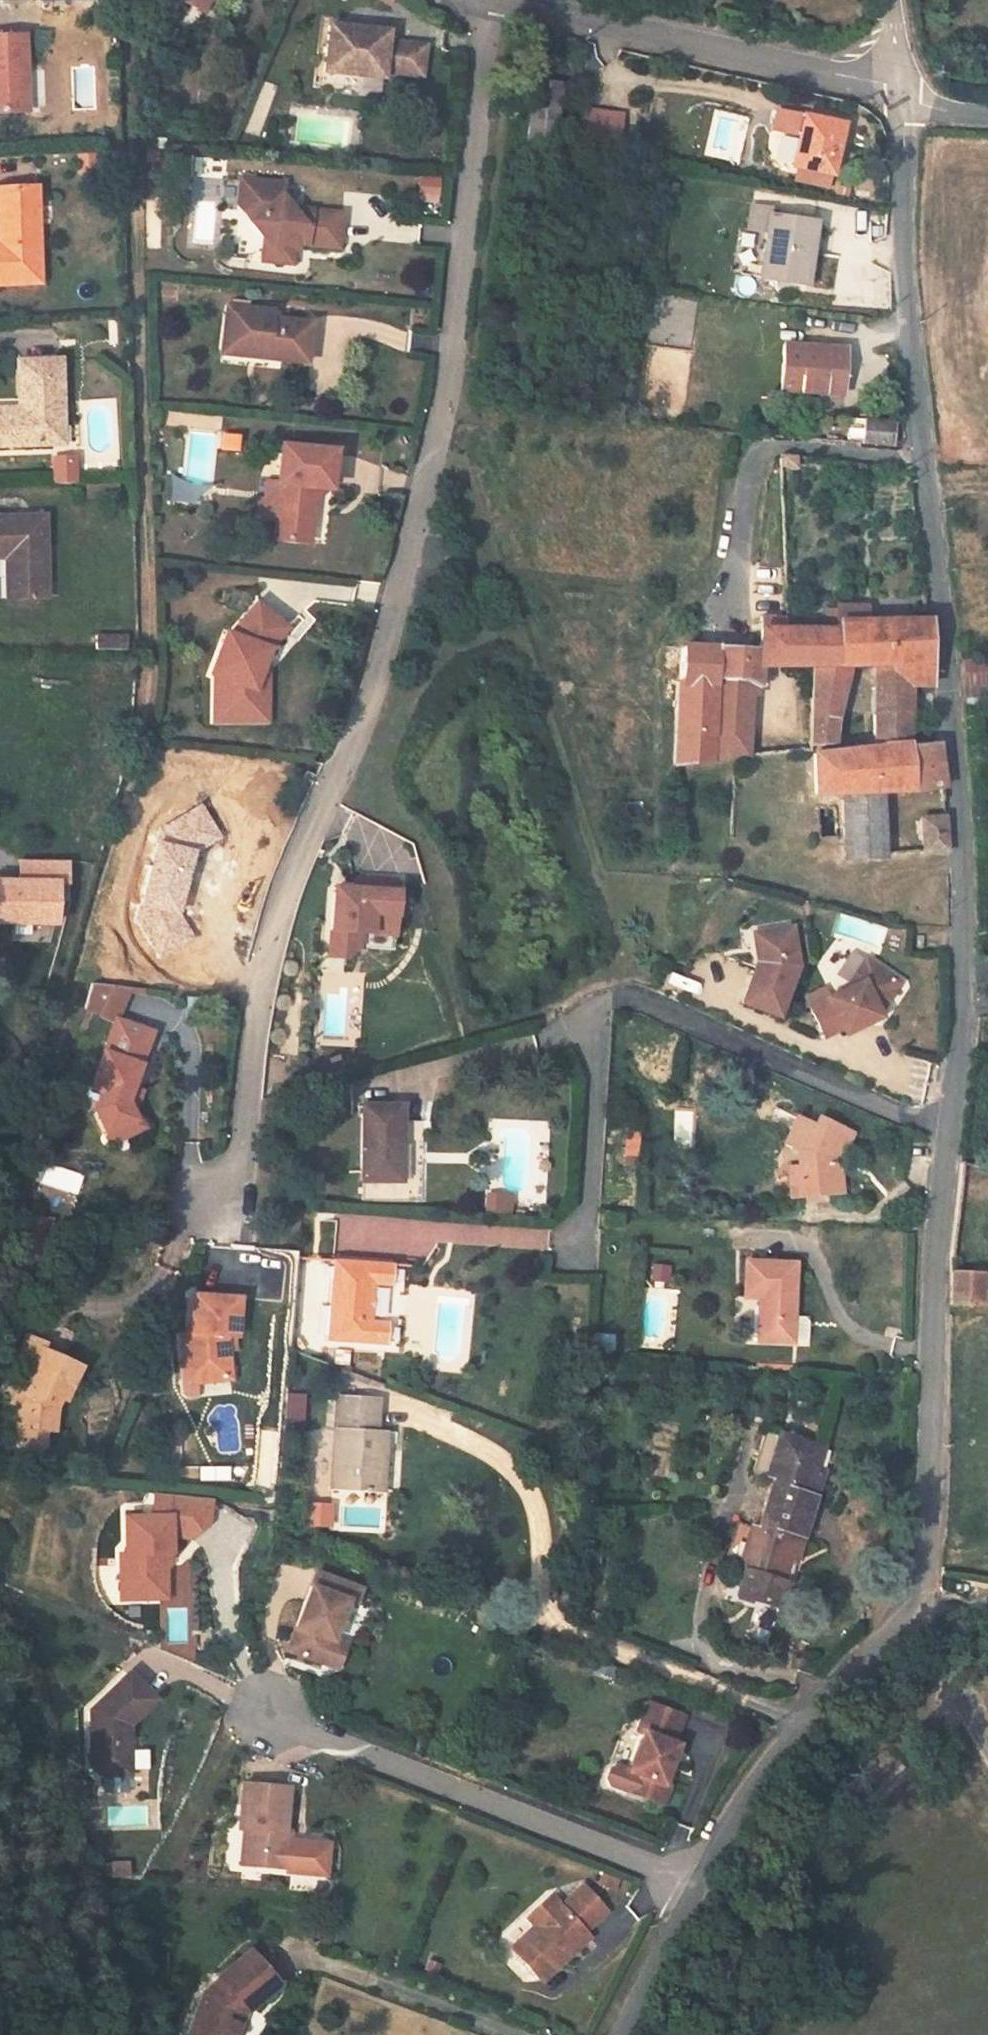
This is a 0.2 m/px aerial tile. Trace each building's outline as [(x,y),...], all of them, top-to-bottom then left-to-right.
[(187,10),(192,0),(169,0),(187,10)] [(200,0),(192,0),(187,10),(194,13),(200,0)] [(427,23),(431,12),(418,8),(414,17),(427,23)] [(374,38),(375,29),(310,21),(305,67),(369,74),(371,68),(410,73),(413,42),(374,38)] [(23,38),(0,39),(0,113),(24,113),(23,38)] [(318,76),(319,85),(377,85),(377,75),(318,76)] [(546,151),(551,86),(521,83),(519,110),(516,148),(546,151)] [(786,133),(790,115),(764,110),(760,128),(786,133)] [(602,147),(605,117),(566,111),(563,140),(602,147)] [(819,174),(830,123),(790,115),(786,133),(779,166),(819,174)] [(260,242),(269,251),(266,263),(288,265),(290,251),(297,245),(335,248),(338,214),(286,209),(275,198),(278,185),(235,181),(232,207),(246,210),(253,218),(245,224),(260,242)] [(39,190),(6,190),(7,222),(0,222),(0,289),(41,289),(39,190)] [(794,283),(804,222),(759,215),(750,277),(794,283)] [(266,263),(269,251),(260,242),(258,262),(266,263)] [(304,368),(309,325),(251,319),(252,312),(222,309),(219,345),(241,348),(240,353),(257,355),(256,362),(304,368)] [(835,389),(840,348),(780,341),(774,383),(835,389)] [(257,355),(240,353),(241,348),(219,345),(218,358),(256,362),(257,355)] [(54,365),(12,367),(13,412),(0,412),(0,449),(46,447),(45,430),(57,430),(54,365)] [(886,438),(886,415),(855,415),(855,438),(886,438)] [(58,446),(57,430),(45,430),(46,447),(58,446)] [(296,499),(310,487),(312,471),(317,472),(319,450),(267,445),(263,484),(265,484),(263,504),(260,538),(292,540),(296,499)] [(93,487),(93,468),(71,467),(71,487),(93,487)] [(263,504),(265,484),(263,484),(252,483),(249,502),(263,504)] [(44,522),(0,519),(0,558),(9,558),(8,601),(40,602),(44,532),(44,522)] [(9,558),(0,558),(0,563),(0,601),(8,601),(9,558)] [(927,675),(926,622),(925,614),(850,613),(848,595),(825,596),(825,620),(827,666),(872,664),(875,738),(906,736),(904,708),(903,691),(910,689),(914,689),(918,687),(921,684),(922,679),(923,676),(926,676),(927,675)] [(248,690),(262,658),(261,655),(281,631),(250,606),(224,639),(219,639),(204,677),(209,680),(209,720),(248,717),(248,690)] [(748,688),(753,686),(753,669),(800,667),(827,666),(825,620),(780,620),(779,611),(771,612),(762,607),(749,608),(749,642),(726,642),(676,642),(675,671),(665,671),(665,680),(669,681),(673,680),(671,726),(705,728),(705,737),(700,738),(697,740),(696,744),(696,755),(732,752),(748,750),(748,688)] [(961,657),(961,690),(987,690),(987,658),(961,657)] [(263,728),(262,658),(248,690),(248,717),(209,720),(209,731),(263,728)] [(830,740),(827,666),(800,667),(804,743),(830,740)] [(937,779),(932,740),(929,707),(904,708),(906,736),(875,738),(875,742),(869,743),(870,739),(857,740),(857,744),(807,750),(811,789),(838,787),(847,846),(877,844),(878,847),(890,846),(889,832),(877,833),(872,785),(937,779)] [(870,739),(869,732),(856,732),(857,740),(870,739)] [(162,840),(144,907),(135,918),(159,957),(194,936),(181,914),(197,852),(223,837),(203,804),(158,830),(162,840)] [(943,843),(939,804),(917,806),(919,844),(943,843)] [(49,890),(59,891),(60,867),(14,866),(14,888),(0,888),(0,928),(48,929),(49,890)] [(344,870),(343,881),(323,880),(320,948),(334,948),(347,939),(383,940),(386,872),(344,870)] [(761,929),(764,945),(758,960),(745,1000),(782,1013),(800,962),(793,924),(761,929)] [(764,945),(761,929),(754,930),(758,960),(764,945)] [(864,975),(875,960),(866,954),(847,984),(864,975)] [(872,1016),(870,1012),(880,1006),(881,1007),(901,977),(875,960),(864,975),(847,984),(811,1003),(827,1033),(844,1024),(847,1029),(872,1016)] [(83,1009),(113,1020),(125,988),(89,985),(83,1009)] [(870,1012),(872,1016),(882,1011),(881,1007),(880,1006),(870,1012)] [(128,1090),(147,1034),(113,1020),(88,1089),(98,1094),(92,1111),(104,1137),(133,1124),(123,1103),(128,1090)] [(144,1131),(134,1108),(139,1094),(128,1090),(123,1103),(133,1124),(104,1137),(108,1148),(144,1131)] [(393,1098),(355,1098),(355,1173),(393,1173),(393,1098)] [(819,1151),(821,1144),(830,1145),(842,1119),(812,1106),(808,1114),(789,1106),(778,1135),(797,1144),(794,1151),(786,1151),(791,1186),(821,1184),(820,1170),(829,1169),(828,1154),(819,1151)] [(791,1186),(786,1151),(777,1152),(781,1187),(791,1186)] [(831,1183),(829,1169),(820,1170),(821,1184),(831,1183)] [(246,1278),(250,1246),(229,1243),(225,1275),(246,1278)] [(369,1308),(371,1273),(389,1274),(390,1253),(329,1250),(325,1329),(386,1333),(387,1309),(369,1308)] [(794,1341),(798,1264),(747,1261),(745,1294),(762,1296),(760,1339),(794,1341)] [(983,1303),(981,1269),(953,1269),(956,1290),(953,1304),(983,1303)] [(237,1328),(239,1289),(193,1286),(191,1336),(183,1337),(185,1355),(195,1354),(198,1374),(231,1371),(227,1327),(237,1328)] [(65,1396),(81,1360),(43,1342),(46,1335),(27,1327),(16,1349),(31,1355),(19,1385),(24,1388),(21,1395),(16,1395),(14,1431),(20,1438),(43,1440),(45,1421),(55,1421),(57,1402),(61,1394),(65,1396)] [(198,1374),(195,1354),(185,1355),(187,1375),(198,1374)] [(382,1410),(333,1409),(332,1472),(380,1473),(382,1410)] [(62,1442),(64,1422),(55,1421),(45,1421),(43,1440),(62,1442)] [(772,1473),(785,1433),(769,1428),(757,1469),(772,1473)] [(816,1510),(827,1479),(819,1476),(829,1446),(785,1433),(772,1473),(779,1475),(770,1503),(816,1510)] [(175,1540),(174,1522),(191,1524),(208,1509),(209,1487),(155,1483),(153,1505),(126,1505),(127,1542),(123,1544),(123,1562),(133,1568),(133,1590),(168,1588),(167,1560),(162,1554),(162,1542),(175,1540)] [(302,1500),(300,1525),(330,1527),(332,1502),(302,1500)] [(804,1552),(816,1510),(770,1503),(763,1526),(757,1525),(744,1566),(747,1567),(787,1579),(796,1549),(804,1552)] [(744,1566),(757,1525),(743,1521),(730,1563),(744,1566)] [(334,1626),(349,1586),(357,1589),(363,1574),(318,1557),(290,1633),(325,1647),(333,1643),(336,1634),(334,1626)] [(133,1590),(133,1568),(123,1562),(123,1590),(133,1590)] [(787,1579),(747,1567),(739,1595),(778,1607),(787,1579)] [(159,1648),(187,1659),(196,1638),(180,1631),(186,1615),(174,1610),(159,1648)] [(340,1654),(349,1633),(334,1626),(336,1634),(333,1643),(325,1647),(340,1654)] [(93,1700),(91,1755),(100,1765),(131,1767),(133,1717),(156,1693),(127,1665),(93,1700)] [(652,1684),(641,1712),(648,1716),(633,1752),(639,1755),(632,1773),(666,1787),(674,1767),(669,1764),(683,1729),(677,1726),(688,1699),(652,1684)] [(249,1769),(245,1814),(250,1815),(248,1850),(291,1854),(292,1834),(287,1826),(290,1773),(249,1769)] [(580,1929),(612,1899),(588,1875),(566,1895),(552,1881),(537,1897),(545,1905),(542,1920),(521,1941),(548,1970),(584,1934),(580,1929)] [(542,1920),(545,1905),(537,1897),(531,1902),(539,1911),(515,1935),(521,1941),(542,1920)] [(252,1996),(281,1968),(253,1936),(236,1951),(223,1963),(223,1965),(224,1967),(208,1981),(197,2023),(233,2034),(242,1998),(248,1991),(252,1996)] [(247,2000),(252,1996),(248,1991),(242,1998),(233,2034),(236,2034),(238,2034),(247,2000)]
